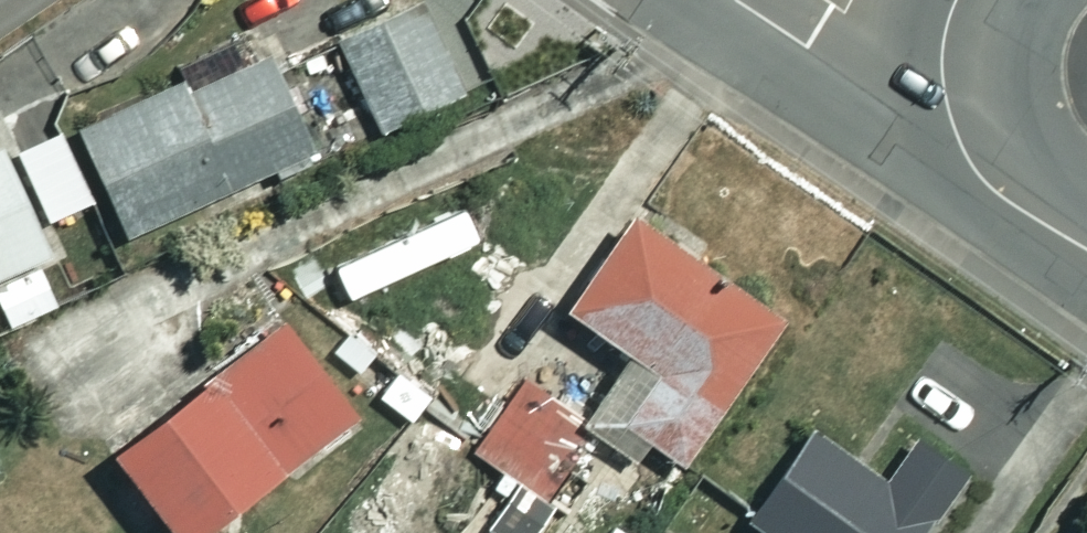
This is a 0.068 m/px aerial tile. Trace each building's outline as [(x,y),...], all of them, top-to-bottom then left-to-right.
[(466,92),(424,5),(345,44),(386,130),(466,92)] [(324,150),(280,52),(195,90),(191,81),(85,128),(133,235),(324,150)] [(7,146),(0,149),(0,297),(13,324),(76,294),(7,146)] [(791,320),(636,214),(571,309),(636,354),(588,423),(639,459),(652,441),(690,467),(791,320)] [(288,323),(123,457),(185,532),(208,532),(360,410),(288,323)] [(585,422),(528,381),(478,451),(555,506),(592,453),(573,439),(585,422)] [(815,434),(755,519),(774,532),(948,532),(984,482),(922,438),(888,486),(815,434)]
